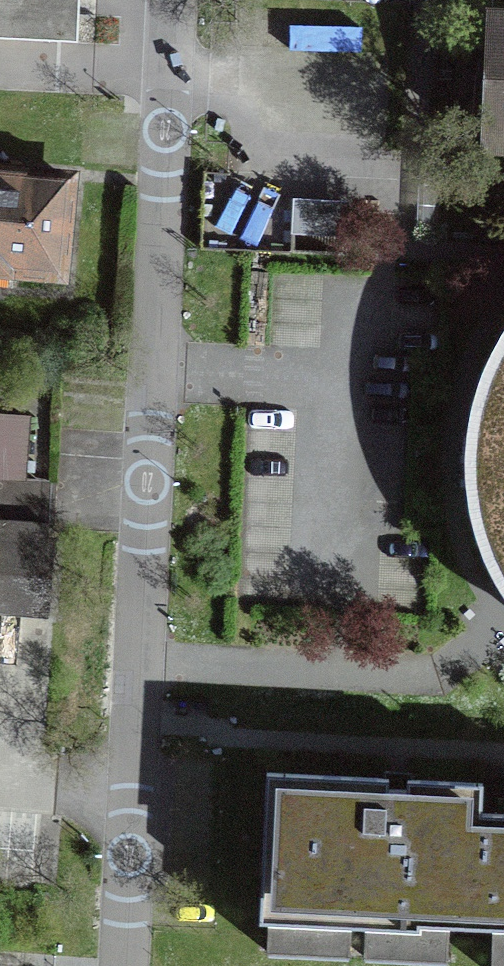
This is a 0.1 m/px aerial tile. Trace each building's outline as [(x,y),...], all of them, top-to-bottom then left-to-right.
[(77,42),(78,14),(79,0),(0,0),(0,38),(77,42)] [(485,147),(488,147),(489,134),(503,135),(503,0),(492,0),(485,147)] [(10,285),(12,269),(60,274),(69,180),(0,174),(0,284),(10,285)] [(485,379),(477,406),(470,457),(474,508),(495,568),(503,582),(503,341),(485,379)] [(24,479),(29,419),(0,416),(0,477),(24,479)] [(46,543),(48,522),(0,519),(0,610),(48,613),(54,543),(46,543)] [(450,925),(471,927),(479,782),(408,779),(407,793),(387,792),(388,778),(267,772),(259,921),(268,921),(267,951),(448,960),(450,925)] [(471,927),(493,928),(491,965),(503,965),(503,814),(481,812),(482,783),(479,782),(471,927)]
